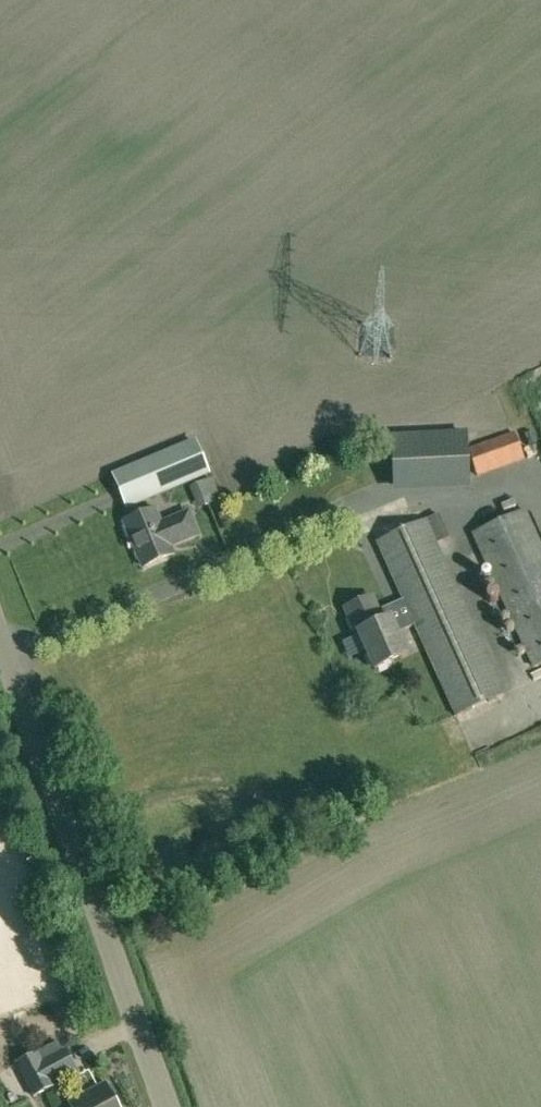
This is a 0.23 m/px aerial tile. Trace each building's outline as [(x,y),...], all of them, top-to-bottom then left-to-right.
[(390,436),(393,493),(470,489),(464,432),(390,436)] [(515,432),(468,449),(468,450),(478,477),(524,460),(515,432)] [(114,475),(128,507),(208,473),(194,441),(114,475)] [(540,665),(540,543),(525,509),(471,534),(533,668),(540,665)] [(155,510),(125,523),(144,567),(174,554),(169,542),(174,540),(176,544),(198,534),(189,512),(161,524),(155,510)] [(377,543),(457,716),(504,694),(436,544),(449,538),(438,515),(377,543)] [(382,621),(371,596),(345,608),(356,634),(382,621)] [(390,617),(359,633),(375,670),(407,655),(397,633),(414,626),(409,615),(392,622),(390,617)] [(533,684),(540,708),(540,681),(533,684)] [(77,1069),(67,1047),(42,1060),(38,1052),(15,1063),(34,1098),(56,1086),(54,1081),(77,1069)] [(68,1102),(71,1106),(119,1106),(106,1082),(68,1102)]
